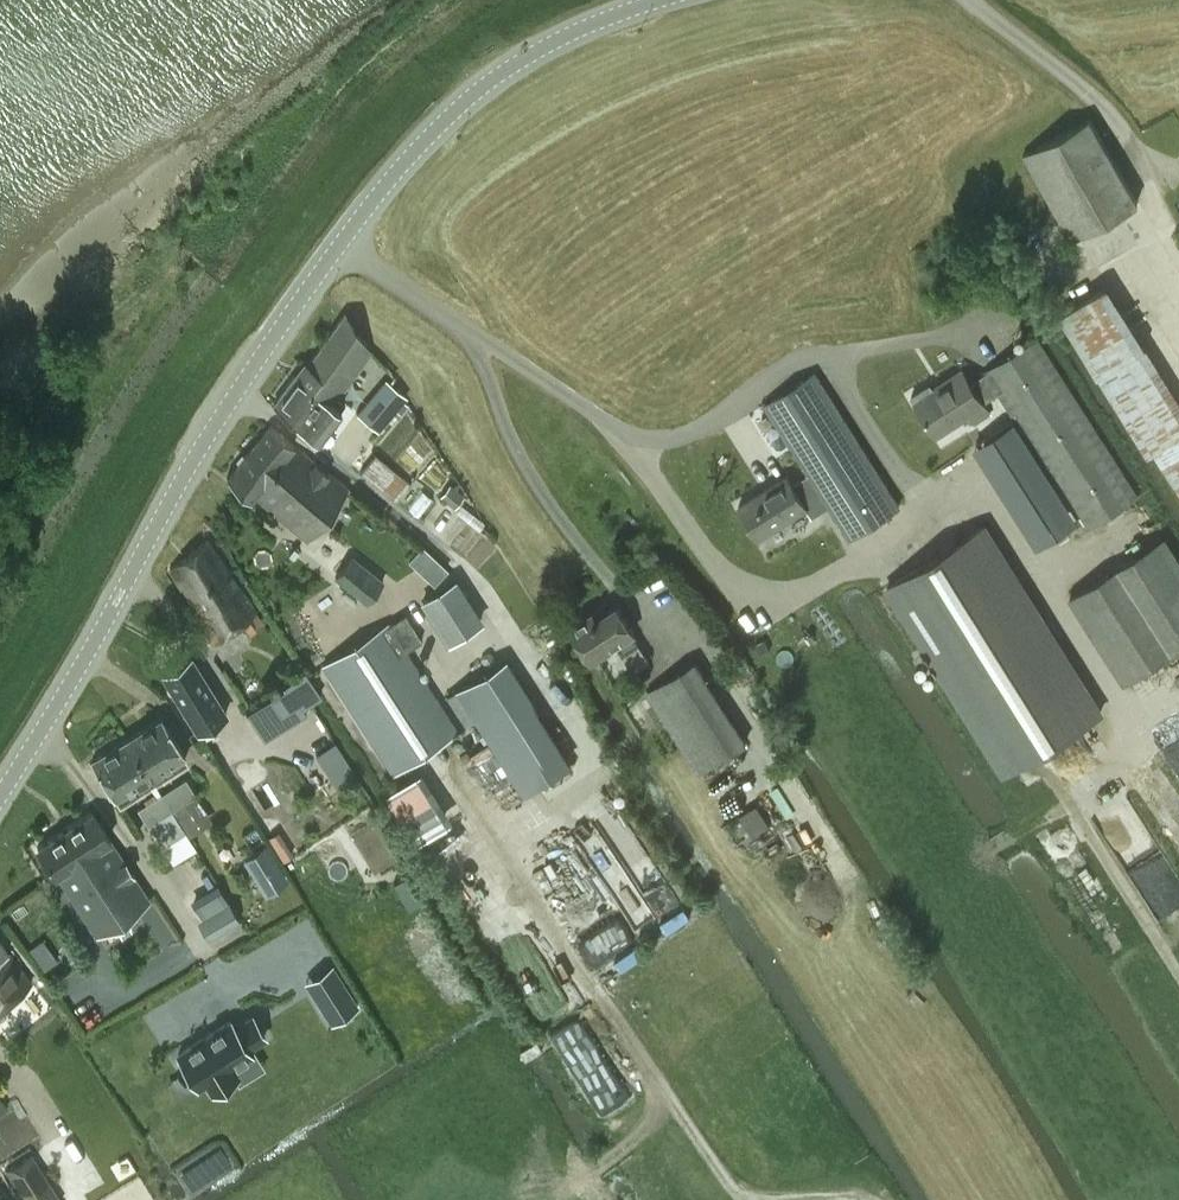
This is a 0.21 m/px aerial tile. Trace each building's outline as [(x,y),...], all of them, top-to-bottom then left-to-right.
[(1072,237),(1138,200),(1091,117),(1025,155),(1072,237)] [(989,188),(996,184),(992,176),(985,180),(989,188)] [(1076,326),(1145,435),(1178,413),(1178,408),(1113,303),(1076,326)] [(273,405),(301,425),(327,387),(338,396),(370,351),(371,349),(348,310),(347,310),(303,371),(302,373),(299,376),(298,378),(294,375),(273,405)] [(1037,338),(986,370),(999,391),(1087,526),(1137,494),(1037,338)] [(930,382),(911,395),(937,433),(970,412),(975,420),(989,411),(984,401),(999,391),(986,370),(971,380),(963,368),(933,387),(930,382)] [(815,373),(765,404),(819,489),(849,536),(898,505),(815,373)] [(385,377),(356,411),(378,430),(379,429),(407,396),(390,381),(385,377)] [(327,387),(301,425),(318,438),(345,401),(338,396),(327,387)] [(253,496),(254,495),(294,445),(268,424),(228,476),(253,496)] [(1041,553),(1079,528),(1017,431),(976,457),(1041,553)] [(348,487),(294,445),(254,495),(316,544),(322,536),(314,530),(348,487)] [(393,497),(408,480),(376,453),(361,470),(393,497)] [(787,474),(740,504),(760,536),(807,505),(803,499),(819,489),(808,473),(792,483),(787,474)] [(450,483),(440,495),(454,507),(464,495),(450,483)] [(1103,709),(984,524),(890,584),(1008,770),(1103,709)] [(1178,646),(1178,563),(1162,537),(1072,595),(1126,680),(1178,646)] [(213,638),(257,608),(209,539),(171,570),(199,612),(200,618),(213,638)] [(417,567),(430,554),(421,546),(409,559),(417,567)] [(368,599),(383,580),(352,556),(337,576),(368,599)] [(455,580),(422,600),(448,642),(481,621),(455,580)] [(634,669),(650,659),(633,631),(635,630),(619,605),(592,622),(588,618),(573,626),(592,656),(616,641),(634,669)] [(393,770),(457,729),(406,650),(421,640),(404,614),(389,624),(389,623),(324,664),(393,770)] [(197,730),(226,712),(192,657),(163,674),(197,730)] [(570,759),(505,657),(455,689),(520,791),(570,759)] [(699,771),(746,740),(695,661),(648,691),(699,771)] [(645,663),(637,668),(643,677),(651,672),(645,663)] [(275,676),(263,683),(271,695),(281,712),(313,692),(299,671),(279,684),(275,676)] [(281,712),(271,695),(246,710),(256,727),(281,712)] [(127,739),(153,778),(186,757),(160,717),(127,739)] [(119,800),(153,778),(127,739),(94,761),(119,800)] [(334,742),(316,754),(330,776),(349,764),(334,742)] [(162,793),(172,808),(195,793),(185,778),(162,793)] [(153,820),(172,808),(162,793),(139,808),(148,823),(153,820)] [(770,823),(756,802),(722,824),(736,846),(770,823)] [(153,820),(159,829),(163,835),(167,842),(186,830),(185,828),(182,824),(172,808),(153,820)] [(92,812),(38,846),(56,874),(57,874),(94,928),(147,893),(92,812)] [(268,835),(276,847),(285,841),(277,829),(268,835)] [(264,843),(243,856),(264,891),(286,878),(264,843)] [(221,887),(212,893),(213,896),(220,907),(231,925),(240,919),(229,901),(221,887)] [(32,980),(0,943),(0,1007),(32,980)] [(346,987),(320,1004),(332,1022),(357,1006),(346,987)] [(196,1042),(178,1054),(198,1086),(206,1081),(212,1091),(234,1077),(236,1076),(230,1066),(250,1053),(247,1047),(251,1044),(264,1036),(252,1016),(234,1027),(230,1021),(212,1032),(195,1042),(196,1042)] [(7,1169),(27,1199),(61,1199),(32,1154),(7,1169)]
